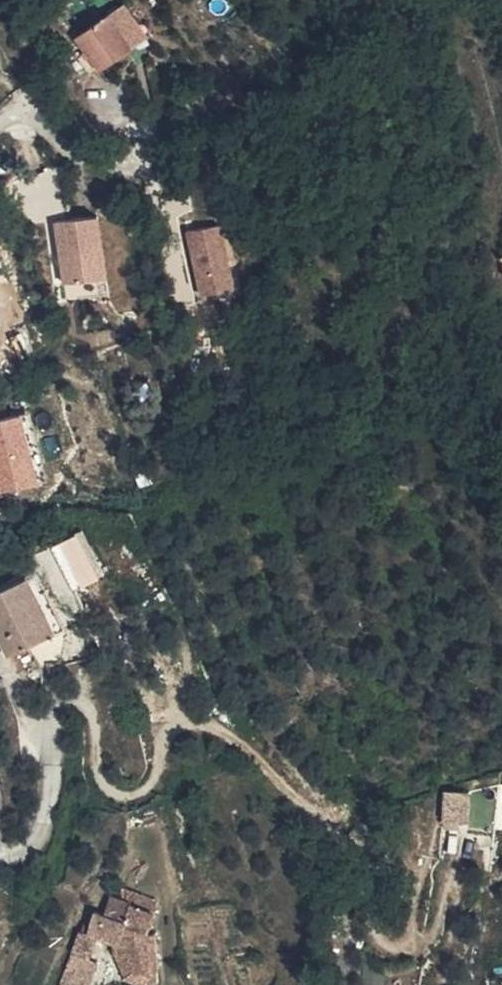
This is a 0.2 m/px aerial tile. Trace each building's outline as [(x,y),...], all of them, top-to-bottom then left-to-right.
[(181,11),(193,0),(171,0),(181,11)] [(115,57),(87,25),(59,50),(85,83),(115,57)] [(104,213),(57,216),(63,281),(109,277),(104,213)] [(190,227),(200,294),(239,289),(228,221),(190,227)] [(0,416),(0,491),(44,480),(26,409),(0,416)] [(79,586),(107,573),(86,528),(57,541),(79,586)] [(64,621),(45,583),(41,585),(33,567),(25,570),(53,627),(64,621)] [(53,627),(25,570),(0,583),(0,639),(5,650),(53,627)] [(464,819),(463,796),(444,796),(445,818),(464,819)] [(65,958),(84,965),(93,938),(121,946),(118,954),(134,952),(135,975),(157,975),(159,975),(156,936),(152,935),(158,917),(151,914),(155,900),(132,892),(129,902),(108,894),(100,916),(89,913),(81,932),(76,930),(65,958)] [(84,965),(65,958),(54,984),(85,984),(92,967),(84,965)] [(135,975),(136,984),(157,984),(157,975),(135,975)]
